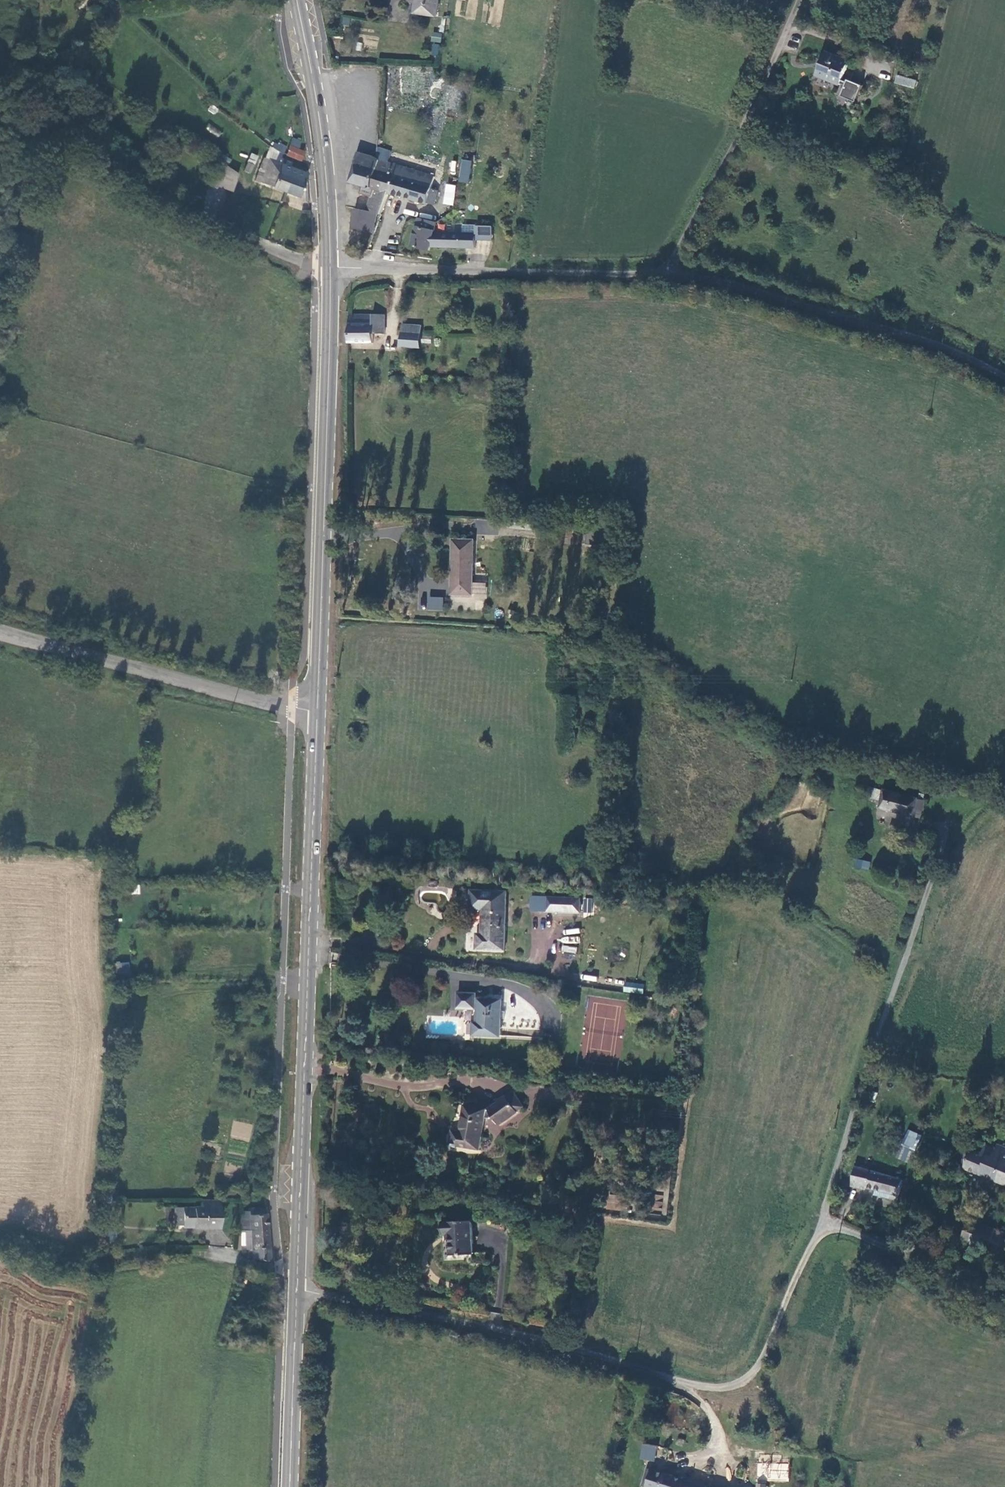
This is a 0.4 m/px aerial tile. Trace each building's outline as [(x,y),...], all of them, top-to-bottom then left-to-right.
[(435,0),(415,0),(414,12),(434,14),(435,0)] [(431,33),(430,42),(441,43),(441,33),(431,33)] [(848,61),(824,52),(815,75),(839,84),(839,83),(844,85),(840,95),(855,101),(862,84),(846,78),(846,80),(841,78),(848,61)] [(893,84),(914,88),(916,79),(895,75),(893,84)] [(284,149),(272,142),(268,149),(280,156),(284,149)] [(252,153),(244,171),(251,174),(259,156),(252,153)] [(379,159),(358,153),(351,182),(361,185),(359,194),(370,197),(367,209),(375,212),(374,213),(355,209),(351,227),(374,232),(387,194),(396,165),(384,161),(382,171),(376,169),(379,159)] [(281,167),(283,162),(264,154),(253,183),(282,194),(287,180),(276,176),(279,167),(281,167)] [(472,158),(460,157),(457,182),(469,183),(472,158)] [(288,170),(291,163),(284,159),(283,162),(281,167),(279,167),(276,176),(287,180),(282,194),(296,199),(304,175),(288,170)] [(433,177),(396,165),(387,194),(426,204),(426,202),(433,204),(437,190),(431,188),(433,177)] [(220,189),(235,191),(238,170),(218,166),(214,190),(208,189),(206,202),(213,203),(214,196),(219,196),(220,189)] [(445,184),(443,204),(453,205),(455,185),(445,184)] [(430,248),(433,233),(435,223),(417,219),(412,247),(428,251),(430,247),(430,248)] [(475,234),(433,233),(430,248),(474,248),(475,234)] [(348,316),(347,344),(372,344),(372,341),(376,341),(376,334),(383,334),(383,317),(350,316),(348,316)] [(419,348),(420,334),(421,319),(403,317),(400,347),(419,348)] [(471,541),(451,541),(450,568),(451,568),(450,595),(470,596),(471,541)] [(427,597),(427,610),(443,610),(443,597),(427,597)] [(917,800),(884,792),(880,809),(920,819),(922,811),(915,810),(917,800)] [(922,811),(924,802),(917,800),(915,810),(922,811)] [(869,869),(870,861),(855,859),(854,868),(869,869)] [(475,937),(475,950),(504,951),(507,890),(471,889),(471,908),(482,909),(481,933),(481,937),(475,937)] [(546,912),(580,914),(581,901),(546,898),(546,912)] [(576,953),(577,947),(562,945),(561,951),(576,953)] [(116,962),(116,973),(129,973),(129,963),(116,962)] [(623,992),(643,994),(644,984),(624,982),(623,992)] [(501,1000),(477,999),(476,1023),(472,1023),(472,1035),(499,1037),(501,1000)] [(485,1109),(483,1117),(488,1118),(492,1116),(497,1125),(517,1114),(516,1112),(523,1109),(514,1093),(507,1097),(506,1097),(496,1102),(497,1103),(487,1109),(485,1109)] [(449,1143),(476,1148),(483,1117),(485,1109),(485,1108),(463,1105),(458,1130),(452,1129),(449,1143)] [(909,1163),(920,1134),(906,1129),(895,1158),(909,1163)] [(966,1146),(963,1156),(970,1159),(966,1168),(1004,1183),(1004,1147),(998,1145),(997,1149),(986,1145),(983,1153),(966,1146)] [(946,1166),(949,1161),(927,1148),(924,1154),(946,1166)] [(904,1180),(856,1166),(851,1182),(876,1189),(875,1194),(898,1199),(901,1192),(904,1180)] [(609,1194),(606,1208),(618,1210),(621,1196),(609,1194)] [(661,1210),(663,1195),(652,1194),(651,1209),(661,1210)] [(196,1210),(191,1210),(190,1229),(215,1230),(216,1202),(200,1202),(200,1210),(196,1210)] [(236,1236),(235,1251),(249,1251),(249,1261),(266,1262),(264,1232),(264,1208),(246,1210),(247,1217),(239,1217),(236,1236)] [(179,1226),(180,1210),(171,1209),(171,1226),(179,1226)] [(190,1229),(191,1210),(180,1210),(179,1226),(179,1228),(190,1229)] [(973,1220),(965,1241),(1004,1255),(1004,1232),(973,1220)] [(447,1256),(472,1255),(470,1221),(439,1223),(440,1236),(446,1236),(447,1256)] [(103,1232),(102,1254),(112,1254),(114,1233),(103,1232)] [(658,1448),(653,1448),(644,1447),(643,1459),(657,1460),(658,1448)] [(789,1482),(789,1469),(789,1467),(759,1467),(758,1482),(789,1482)] [(648,1472),(644,1486),(698,1486),(648,1472)]
